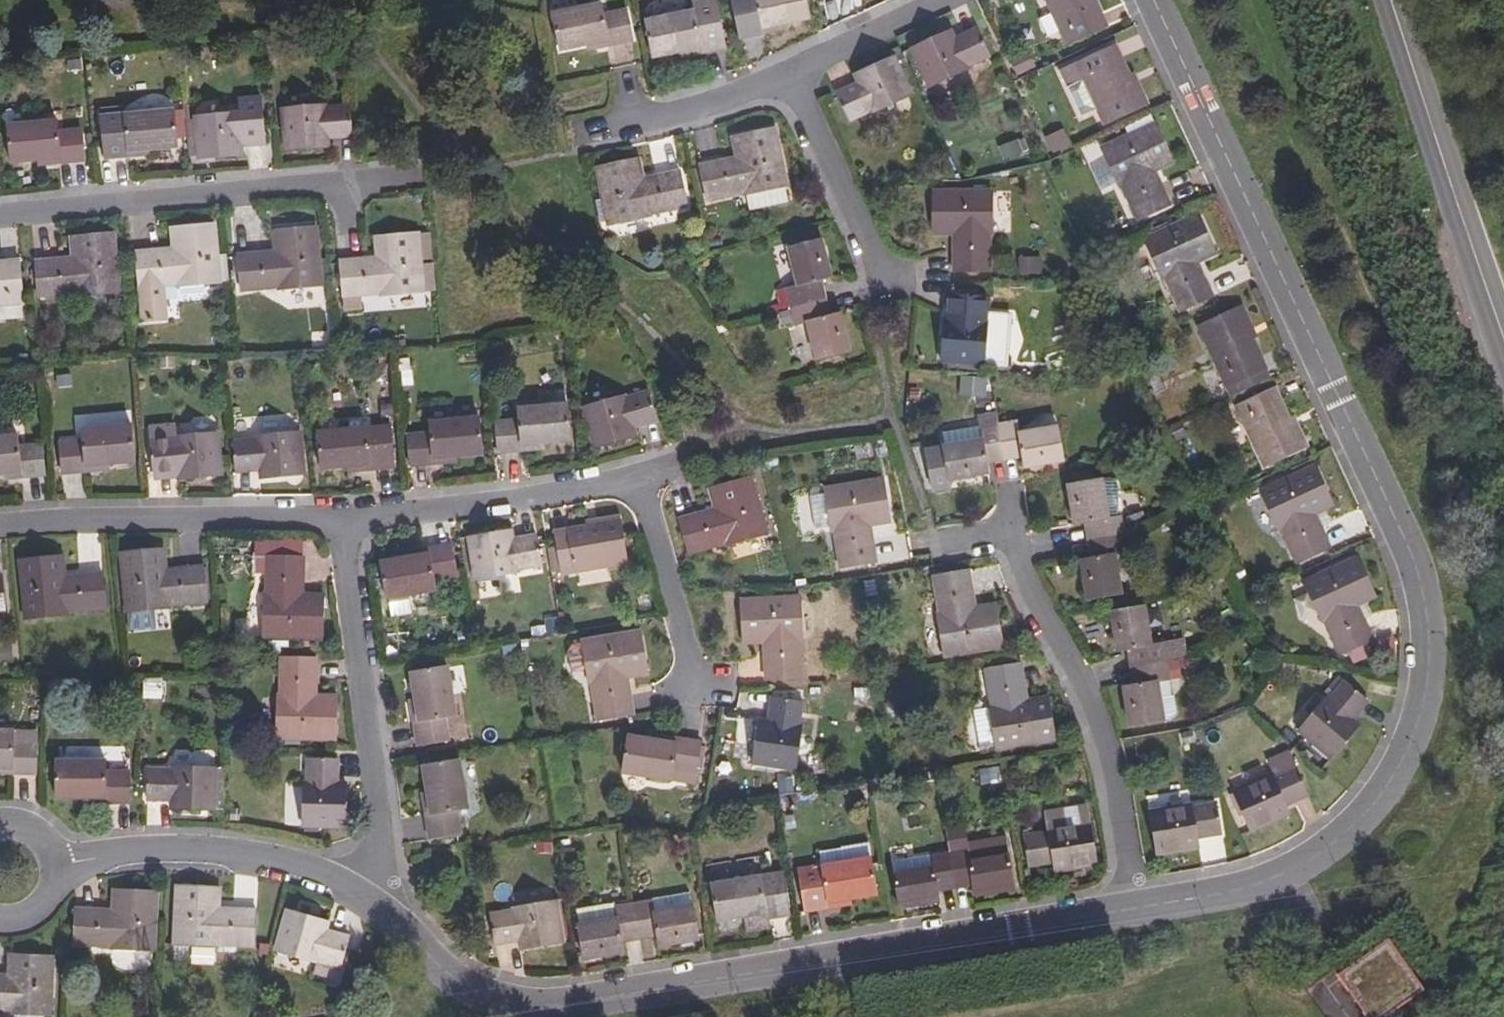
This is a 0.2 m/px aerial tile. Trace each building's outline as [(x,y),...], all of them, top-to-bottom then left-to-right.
[(736,8),(743,37),(764,33),(762,27),(786,22),(811,16),(807,0),(756,0),(757,3),(736,8)] [(1069,43),(1106,25),(1094,0),(1048,0),(1069,43)] [(602,3),(554,14),(562,49),(586,43),(610,38),(611,44),(634,39),(628,10),(605,15),(602,3)] [(695,10),(647,20),(654,56),(678,51),(702,46),(703,51),(727,46),(721,18),(698,22),(695,10)] [(762,27),(764,33),(787,27),(786,22),(762,27)] [(953,30),(914,47),(931,86),(973,67),(971,64),(989,56),(976,28),(964,33),(965,36),(957,40),(953,30)] [(610,38),(586,43),(587,49),(611,44),(610,38)] [(608,46),(610,63),(639,59),(636,42),(608,46)] [(678,51),(680,56),(703,51),(702,46),(678,51)] [(1128,75),(1114,46),(1077,64),(1106,123),(1147,103),(1141,89),(1136,91),(1128,75)] [(911,95),(893,56),(855,74),(861,86),(853,90),(851,86),(839,92),(852,119),(870,110),(872,114),(911,95)] [(1133,73),(1128,75),(1136,91),(1141,89),(1133,73)] [(238,112),(239,115),(262,112),(261,95),(237,98),(238,112)] [(325,103),(284,107),(289,149),(331,145),(329,132),(337,132),(337,135),(353,134),(350,103),(326,106),(325,103)] [(127,126),(104,128),(106,157),(130,155),(130,148),(154,146),(179,145),(176,108),(125,112),(127,126)] [(238,112),(196,116),(200,157),(242,153),(241,141),(250,141),(250,144),(265,142),(262,112),(239,115),(238,112)] [(9,124),(12,159),(38,157),(64,155),(64,160),(87,158),(85,129),(60,131),(59,120),(9,124)] [(1156,123),(1104,148),(1122,186),(1124,185),(1140,218),(1171,204),(1162,185),(1157,187),(1151,173),(1175,162),(1156,123)] [(724,160),(703,164),(709,198),(744,191),(745,194),(748,193),(786,186),(788,185),(777,128),(735,136),(740,162),(725,164),(724,160)] [(154,146),(130,148),(130,155),(155,153),(154,146)] [(640,159),(598,167),(609,224),(652,215),(651,212),(687,205),(680,171),(659,175),(661,180),(645,183),(640,159)] [(786,186),(748,193),(751,209),(789,201),(786,186)] [(993,191),(936,190),(935,234),(962,234),(962,249),(956,249),(956,271),(989,271),(990,235),(993,235),(993,191)] [(1198,214),(1146,239),(1164,276),(1166,276),(1182,310),(1213,296),(1204,277),(1200,279),(1193,265),(1217,254),(1198,214)] [(223,282),(217,224),(174,229),(177,254),(162,256),(161,250),(139,253),(143,287),(179,283),(180,286),(223,282)] [(323,284),(318,227),(276,231),(278,257),(264,258),(263,252),(241,254),(244,289),(280,285),(281,288),(323,284)] [(121,291),(116,233),(73,237),(75,262),(61,263),(60,258),(38,260),(41,294),(77,291),(78,294),(121,291)] [(365,260),(343,262),(346,295),(383,292),(383,294),(426,291),(422,234),(378,237),(380,263),(365,264),(365,260)] [(825,237),(790,246),(799,284),(789,286),(798,325),(809,322),(819,361),(854,353),(844,312),(834,314),(826,280),(835,278),(825,237)] [(20,261),(0,263),(0,303),(23,301),(20,261)] [(989,296),(948,294),(944,359),(1008,363),(1011,313),(988,312),(989,296)] [(1243,305),(1200,326),(1229,386),(1267,368),(1252,338),(1245,322),(1250,319),(1243,305)] [(1245,322),(1252,338),(1257,335),(1250,319),(1245,322)] [(1168,388),(1160,372),(1150,377),(1158,393),(1168,388)] [(1276,389),(1238,406),(1266,466),(1308,446),(1302,433),(1297,435),(1291,421),(1276,389)] [(548,406),(568,404),(567,390),(547,392),(548,406)] [(625,395),(585,406),(596,446),(637,435),(634,424),(641,422),(642,425),(657,420),(649,392),(626,398),(625,395)] [(573,439),(570,404),(568,404),(548,406),(519,408),(520,421),(497,423),(499,450),(523,448),(522,443),(547,441),(573,439)] [(946,446),(944,446),(949,480),(991,473),(989,463),(1024,457),(1026,467),(1067,461),(1061,426),(1022,433),(1020,422),(1000,426),(998,413),(979,416),(980,426),(983,440),(946,446)] [(484,452),(481,417),(430,421),(431,433),(409,435),(412,464),(435,461),(435,457),(458,454),(484,452)] [(1295,419),(1291,421),(1297,435),(1302,433),(1295,419)] [(223,473),(219,431),(177,435),(177,438),(170,439),(168,422),(151,424),(156,471),(172,469),(172,466),(180,465),(181,477),(223,473)] [(176,422),(168,422),(170,439),(177,438),(177,435),(176,422)] [(137,460),(134,424),(83,428),(84,440),(60,442),(63,471),(87,469),(87,464),(111,462),(137,460)] [(393,424),(320,431),(323,466),(347,464),(373,461),(374,466),(397,464),(393,424)] [(944,432),(946,446),(983,440),(980,426),(944,432)] [(260,439),(236,441),(239,470),(255,468),(255,466),(264,465),(265,477),(306,472),(301,430),(260,434),(260,439)] [(0,436),(0,471),(23,470),(23,475),(47,473),(45,444),(22,445),(22,435),(0,436)] [(1317,466),(1263,491),(1269,505),(1280,530),(1284,528),(1299,561),(1330,547),(1320,527),(1317,529),(1311,515),(1334,505),(1317,466)] [(1073,475),(1075,482),(1096,478),(1095,471),(1073,475)] [(769,532),(752,476),(711,488),(719,513),(704,517),(703,513),(682,519),(692,552),(727,542),(728,545),(769,532)] [(1075,482),(1069,483),(1076,525),(1086,523),(1092,557),(1081,559),(1088,600),(1122,594),(1116,556),(1127,554),(1120,515),(1110,517),(1103,477),(1096,478),(1075,482)] [(884,478),(827,488),(835,532),(837,531),(844,567),(877,561),(873,539),(868,540),(866,525),(891,521),(884,478)] [(1263,491),(1246,499),(1252,513),(1269,505),(1263,491)] [(588,528),(557,533),(564,574),(628,563),(620,517),(603,520),(604,525),(588,528)] [(514,529),(471,537),(478,579),(522,572),(521,568),(542,564),(537,535),(524,537),(525,540),(516,541),(514,529)] [(459,573),(454,545),(430,549),(431,554),(408,558),(382,563),(389,598),(438,589),(436,577),(459,573)] [(166,549),(123,553),(129,611),(171,607),(171,604),(208,600),(205,566),(183,568),(183,572),(168,574),(166,549)] [(431,554),(430,549),(407,553),(408,558),(431,554)] [(107,608),(103,573),(82,576),(82,580),(68,582),(65,556),(22,560),(28,618),(70,614),(70,612),(107,608)] [(305,557),(270,557),(269,593),(266,593),(265,636),(323,637),(324,594),(299,594),(299,580),(304,580),(305,557)] [(1358,558),(1306,583),(1324,621),(1326,620),(1342,654),(1349,651),(1369,641),(1374,639),(1365,619),(1359,621),(1356,614),(1357,614),(1354,607),(1376,597),(1358,558)] [(970,571),(936,576),(943,613),(939,613),(946,654),(1004,645),(997,603),(971,607),(969,593),(974,593),(970,571)] [(876,573),(863,576),(867,596),(880,593),(876,573)] [(250,596),(248,615),(261,616),(264,598),(250,596)] [(390,601),(393,615),(413,610),(410,596),(390,601)] [(802,596),(744,599),(746,641),(772,640),(773,655),(768,655),(769,678),(803,676),(801,639),(804,639),(802,596)] [(1146,605),(1111,611),(1117,652),(1130,650),(1135,684),(1124,686),(1131,728),(1165,722),(1159,683),(1170,681),(1170,679),(1167,662),(1167,659),(1164,644),(1164,642),(1152,644),(1146,605)] [(130,611),(131,630),(170,627),(169,609),(130,611)] [(261,635),(262,618),(244,617),(244,635),(261,635)] [(641,630),(584,640),(591,683),(595,682),(601,718),(633,713),(630,691),(626,692),(623,677),(648,673),(641,630)] [(1369,641),(1349,651),(1355,664),(1375,654),(1369,641)] [(1175,642),(1164,644),(1167,659),(1177,657),(1175,642)] [(0,644),(0,658),(15,657),(14,643),(0,644)] [(318,658),(284,657),(284,695),(280,695),(280,739),(337,740),(338,695),(312,695),(313,679),(318,680),(318,658)] [(1179,660),(1167,662),(1170,679),(1182,678),(1179,660)] [(1020,687),(1025,686),(1022,665),(988,670),(994,708),(992,708),(999,749),(1055,740),(1048,697),(1022,701),(1020,687)] [(450,666),(414,671),(418,698),(422,722),(418,723),(421,747),(450,742),(447,718),(458,716),(454,693),(450,668),(450,666)] [(465,666),(450,668),(454,693),(469,691),(465,666)] [(828,675),(814,676),(814,686),(828,686),(828,675)] [(1327,698),(1329,700),(1345,682),(1339,677),(1323,695),(1327,698)] [(1327,698),(1299,730),(1332,758),(1359,726),(1349,717),(1354,711),(1357,713),(1367,701),(1345,682),(1329,700),(1327,698)] [(871,688),(856,688),(856,698),(871,698),(871,688)] [(422,722),(418,698),(414,699),(418,723),(422,722)] [(803,703),(774,698),(771,715),(776,716),(774,723),(762,721),(755,762),(796,769),(803,727),(800,727),(803,703)] [(895,702),(885,704),(888,721),(899,719),(895,702)] [(0,731),(0,766),(15,766),(15,772),(39,772),(40,732),(0,731)] [(656,741),(629,736),(624,771),(673,778),(675,767),(699,771),(704,743),(679,739),(678,744),(656,741)] [(657,736),(656,741),(678,744),(679,739),(657,736)] [(1273,773),(1274,776),(1296,766),(1290,754),(1281,759),(1282,762),(1271,768),(1273,773)] [(461,759),(426,765),(430,791),(434,815),(429,816),(433,839),(462,835),(458,811),(469,809),(461,759)] [(132,800),(132,772),(109,771),(109,760),(57,760),(57,795),(83,795),(108,795),(108,800),(132,800)] [(340,761),(309,761),(308,784),(305,784),(305,826),(348,827),(349,785),(336,785),(336,777),(339,777),(340,761)] [(1024,762),(1012,765),(1015,778),(1027,776),(1024,762)] [(1273,773),(1235,791),(1251,825),(1250,825),(1252,830),(1291,812),(1286,800),(1292,797),(1294,800),(1309,793),(1296,766),(1274,776),(1273,773)] [(175,770),(151,770),(150,798),(166,799),(166,796),(175,797),(175,809),(216,810),(218,768),(175,767),(175,770)] [(999,768),(985,770),(987,783),(1001,780),(999,768)] [(434,815),(430,791),(425,792),(429,816),(434,815)] [(1192,804),(1152,811),(1159,853),(1199,846),(1197,834),(1205,832),(1206,835),(1222,833),(1217,803),(1193,807),(1192,804)] [(1050,831),(1026,835),(1031,866),(1048,863),(1047,859),(1055,858),(1057,871),(1099,864),(1092,821),(1050,828),(1050,831)] [(933,867),(895,874),(901,908),(940,901),(939,892),(973,886),(975,895),(1017,887),(1011,855),(973,862),(971,850),(932,857),(933,867)] [(825,877),(801,881),(806,910),(830,906),(829,902),(853,897),(879,893),(873,858),(823,866),(825,877)] [(764,876),(713,885),(719,920),(746,916),(769,912),(770,916),(792,913),(788,884),(766,888),(764,876)] [(222,887),(179,886),(177,943),(219,945),(219,942),(257,944),(258,909),(236,908),(235,913),(221,912),(222,887)] [(99,909),(78,908),(77,942),(115,944),(114,948),(157,949),(159,892),(115,890),(115,915),(99,914),(99,909)] [(829,902),(830,906),(854,902),(853,897),(829,902)] [(517,910),(493,914),(499,943),(514,940),(514,937),(521,935),(524,948),(565,941),(558,899),(516,907),(517,910)] [(618,918),(580,925),(586,959),(626,952),(625,944),(659,938),(661,946),(701,939),(695,905),(658,912),(656,900),(616,907),(618,918)] [(330,921),(288,909),(277,950),(318,961),(315,970),(338,977),(350,936),(335,932),(334,935),(326,933),(330,921)] [(769,912),(746,916),(746,920),(770,916),(769,912)] [(1389,938),(1338,975),(1369,1016),(1385,1016),(1425,989),(1389,938)] [(11,1010),(11,1013),(54,1015),(56,956),(12,954),(11,981),(0,980),(0,1010),(11,1010)]
